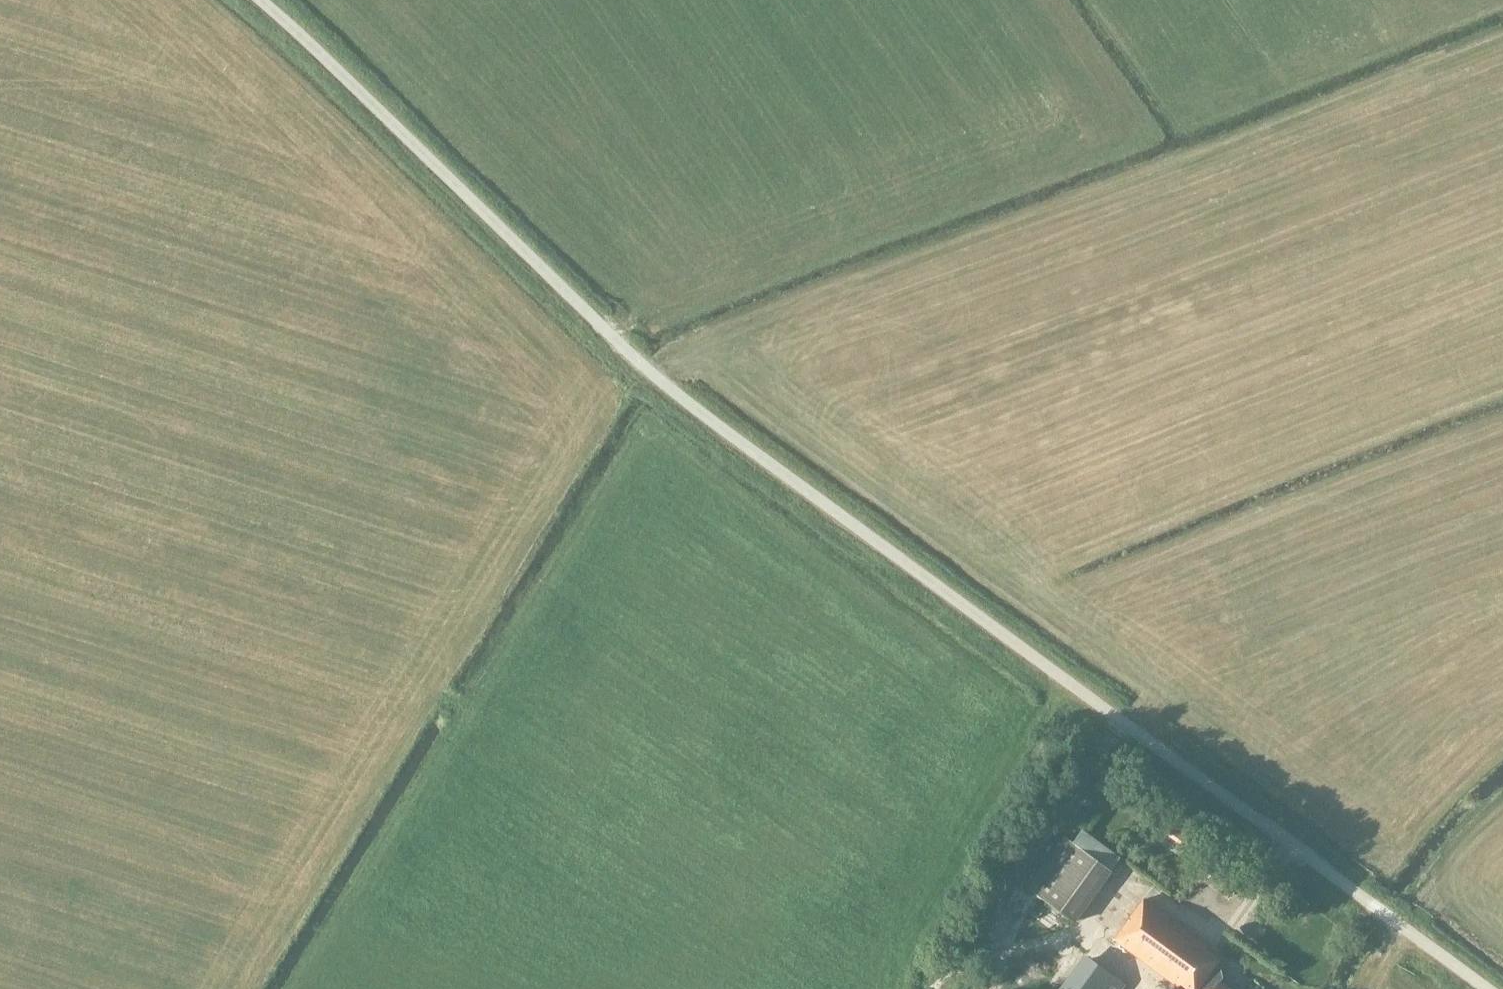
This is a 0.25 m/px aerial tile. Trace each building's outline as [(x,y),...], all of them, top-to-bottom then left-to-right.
[(1111,870),(1071,841),(1063,836),(1027,888),(1034,893),(1074,922),(1111,870)] [(1227,910),(1240,922),(1254,906),(1241,894),(1227,910)] [(1114,939),(1177,986),(1179,983),(1187,988),(1229,988),(1220,982),(1223,979),(1221,968),(1215,965),(1219,960),(1205,949),(1208,947),(1143,899),(1114,939)] [(1030,957),(1047,957),(1047,940),(1031,939),(1030,957)] [(1063,988),(1123,988),(1082,961),(1063,988)]
